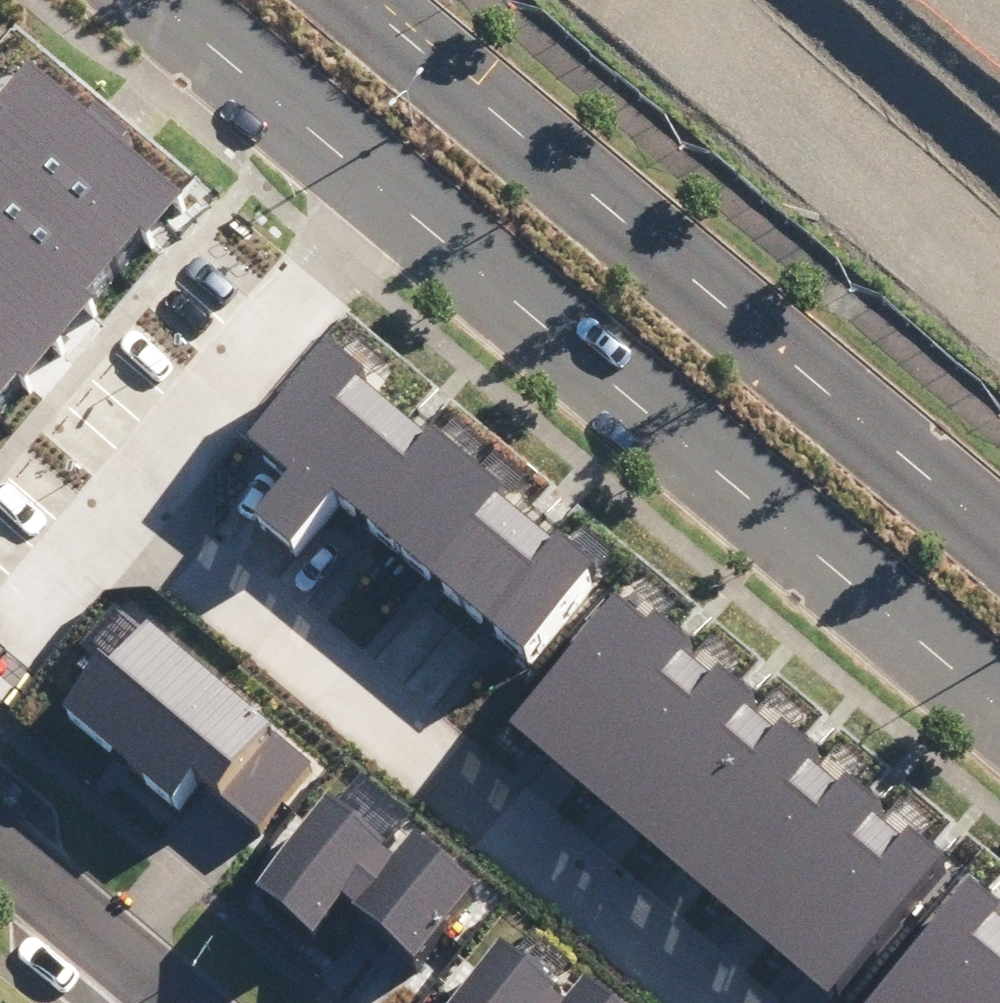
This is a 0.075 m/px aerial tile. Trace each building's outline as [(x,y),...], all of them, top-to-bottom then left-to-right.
[(178,190),(29,67),(0,101),(0,403),(178,190)] [(347,507),(531,664),(606,577),(340,352),(254,453),(292,485),(258,524),(301,560),(347,507)] [(505,744),(811,1002),(836,1002),(952,867),(631,596),(505,744)] [(74,719),(179,808),(202,782),(258,829),(314,764),(153,627),(74,719)] [(317,941),(348,905),(421,967),(482,895),(423,845),(408,862),(338,803),(261,893),(317,941)] [(836,1002),(999,1002),(999,908),(952,867),(836,1002)] [(506,947),(458,1002),(572,1002),(506,947)] [(597,985),(582,1002),(618,1002),(597,985)]
